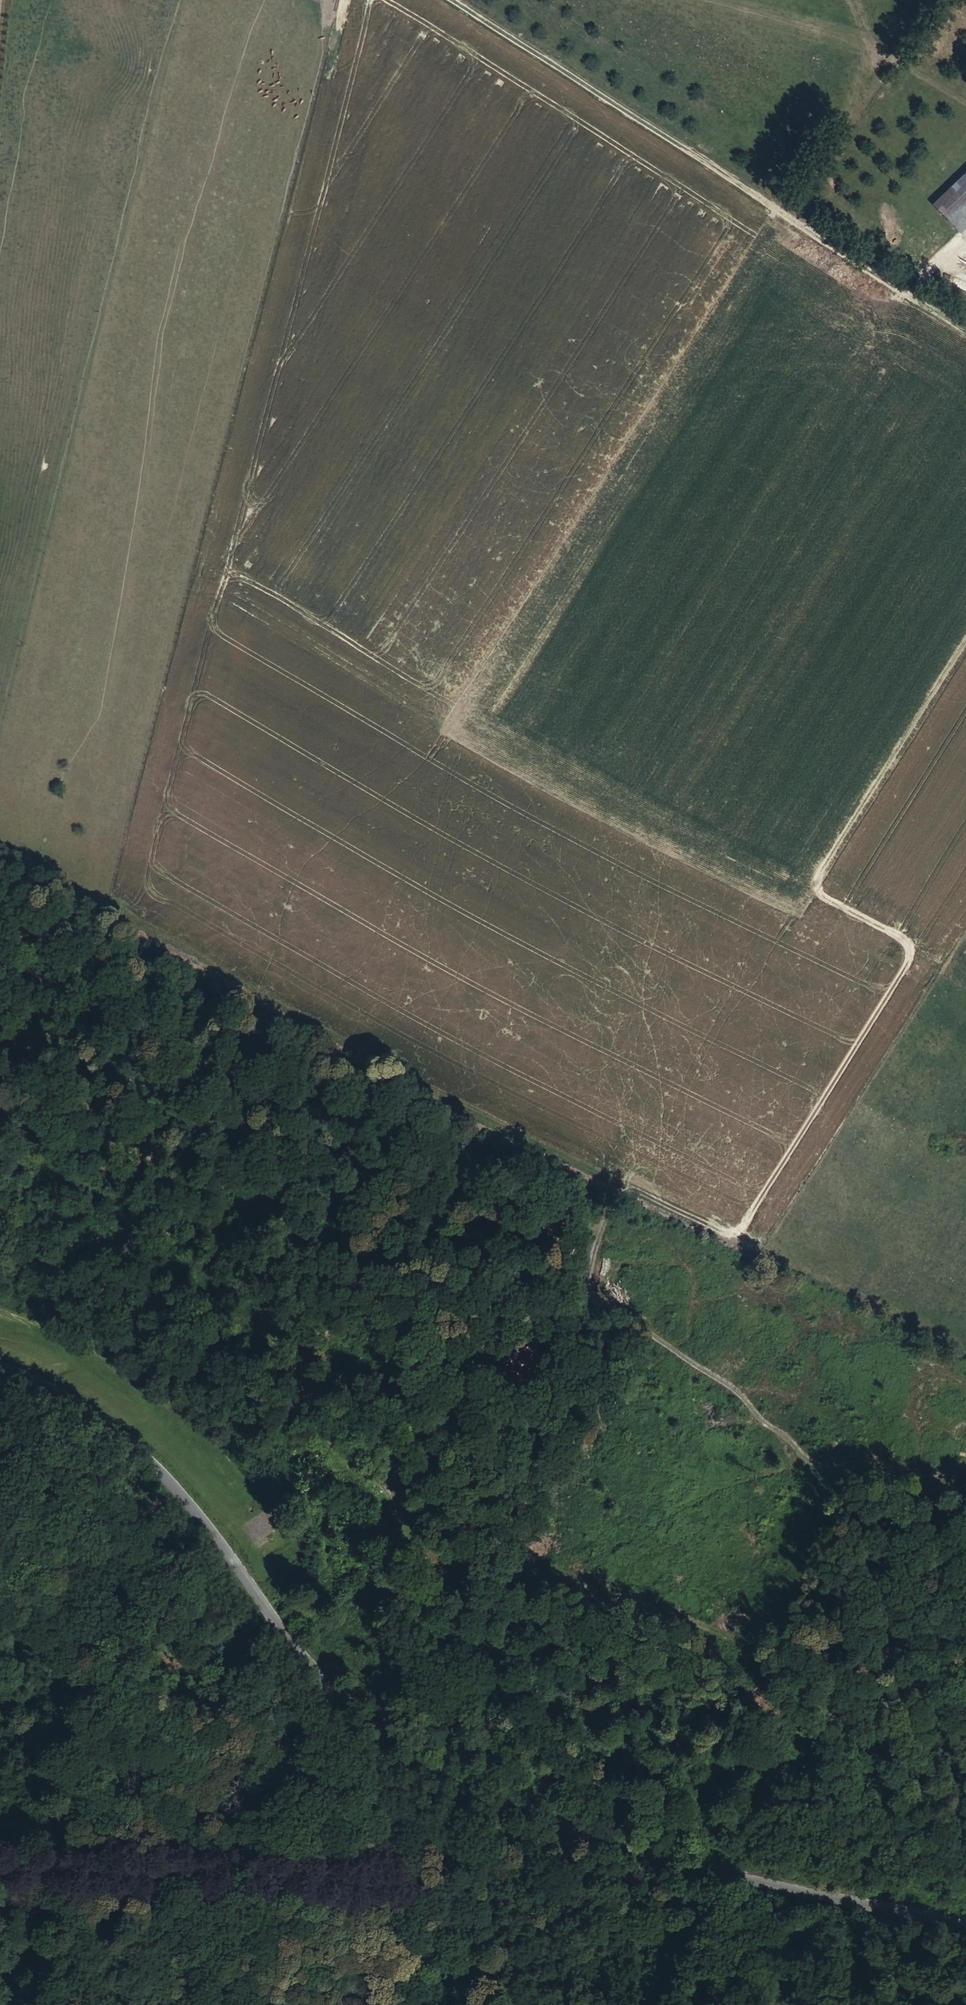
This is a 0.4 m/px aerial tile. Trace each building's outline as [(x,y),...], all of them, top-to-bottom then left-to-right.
[(941,211),(965,235),(965,184),(941,211)]
